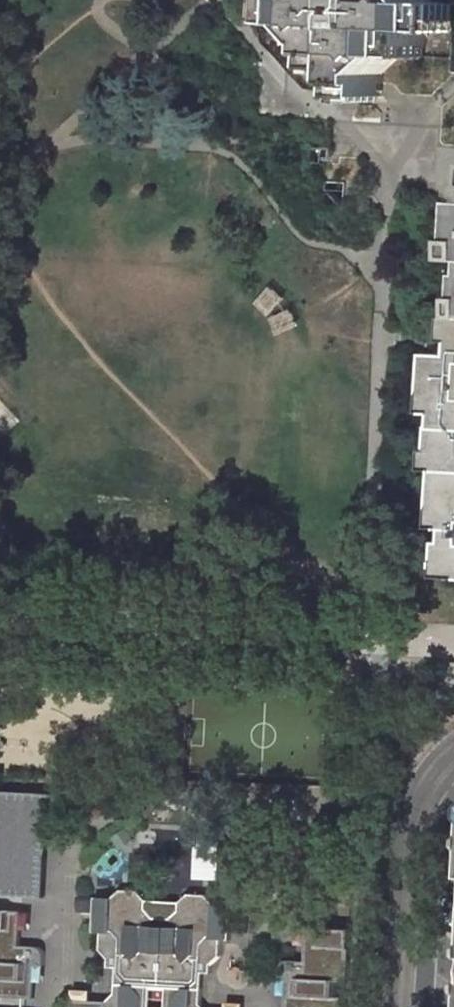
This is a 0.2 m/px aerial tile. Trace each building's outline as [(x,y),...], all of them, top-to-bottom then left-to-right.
[(289,21),(311,22),(328,41),(328,64),(354,65),(353,93),(367,93),(381,93),(383,57),(388,52),(426,54),(427,27),(453,29),(453,21),(453,1),(443,0),(289,0),(289,21)] [(445,350),(436,540),(453,541),(453,350),(445,350)] [(40,897),(47,793),(2,790),(2,774),(0,774),(0,895),(40,897)] [(116,838),(108,844),(114,852),(122,846),(116,838)] [(203,862),(201,877),(220,879),(222,864),(203,862)] [(120,888),(111,895),(94,894),(92,929),(100,929),(100,947),(107,955),(107,964),(116,964),(115,989),(107,998),(90,997),(90,987),(71,986),(71,1006),(59,1006),(57,1006),(205,1006),(200,1001),(202,971),(211,971),(211,962),(221,953),(220,938),(230,938),(231,902),(214,901),(205,892),(188,891),(179,899),(178,908),(170,915),(153,914),(146,905),(146,896),(139,888),(120,888)] [(24,996),(33,996),(35,962),(44,962),(44,949),(42,946),(37,944),(19,943),(20,927),(32,927),(34,912),(0,910),(0,1006),(23,1006),(24,996)] [(350,927),(296,924),(295,942),(305,943),(304,958),(288,957),(282,960),(279,964),(278,993),(285,994),(284,1006),(346,1006),(350,927)]
